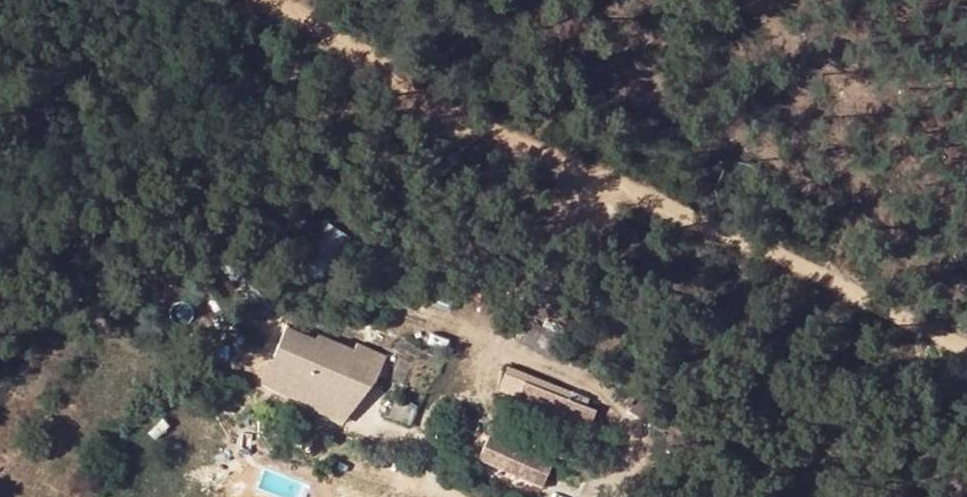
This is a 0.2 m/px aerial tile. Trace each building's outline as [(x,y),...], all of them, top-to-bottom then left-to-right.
[(350,237),(328,222),(297,267),(320,282),(350,237)] [(286,317),(282,327),(318,343),(321,336),(323,333),(286,317)] [(282,327),(270,356),(296,367),(285,392),(303,400),(306,390),(347,407),(363,369),(377,375),(384,356),(357,344),(355,351),(321,336),(318,343),(282,327)] [(570,399),(524,381),(518,397),(555,411),(581,420),(586,406),(579,403),(570,399)] [(344,417),(347,407),(306,390),(303,400),(344,417)] [(573,391),(570,399),(579,403),(582,395),(573,391)] [(415,413),(394,403),(388,418),(410,426),(415,413)] [(597,410),(586,406),(581,420),(555,411),(551,423),(586,436),(597,410)] [(488,436),(479,455),(502,465),(511,445),(488,436)] [(511,445),(502,465),(518,471),(526,452),(511,445)] [(518,471),(544,482),(549,470),(538,466),(541,458),(526,452),(518,471)] [(331,490),(324,472),(314,475),(321,494),(331,490)]
